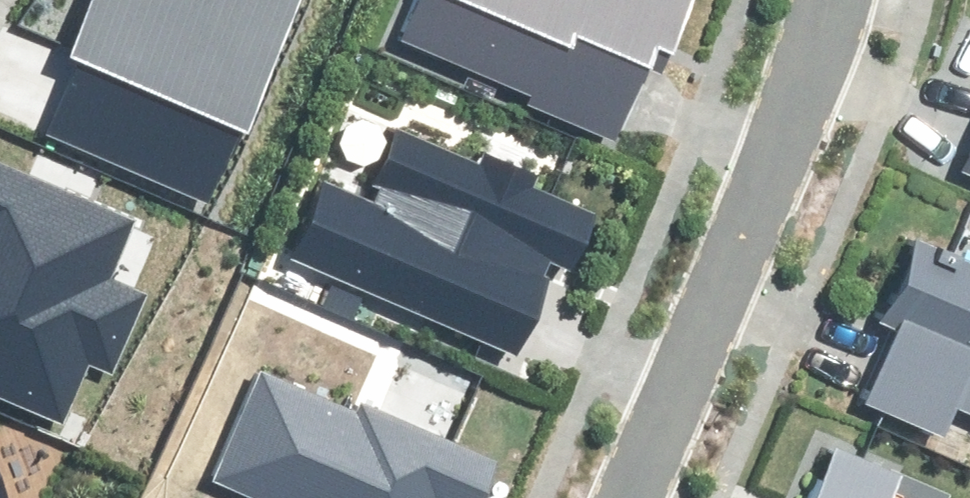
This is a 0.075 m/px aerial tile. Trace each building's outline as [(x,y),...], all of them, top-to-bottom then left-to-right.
[(207,202),(241,124),(246,126),(301,0),(99,0),(42,130),(207,202)] [(405,40),(532,95),(529,102),(614,139),(657,40),(674,47),(694,0),(422,0),(405,40)] [(594,216),(397,131),(367,199),(328,182),(294,259),(516,355),(556,263),(571,269),(594,216)] [(132,220),(0,163),(0,395),(61,422),(88,361),(109,370),(142,295),(106,279),(132,220)] [(918,241),(882,321),(901,330),(869,403),(946,437),(961,404),(969,408),(969,264),(918,241)] [(263,374),(216,482),(253,497),(480,497),(495,463),(358,404),(354,414),(263,374)] [(835,453),(815,497),(937,497),(835,453)]
